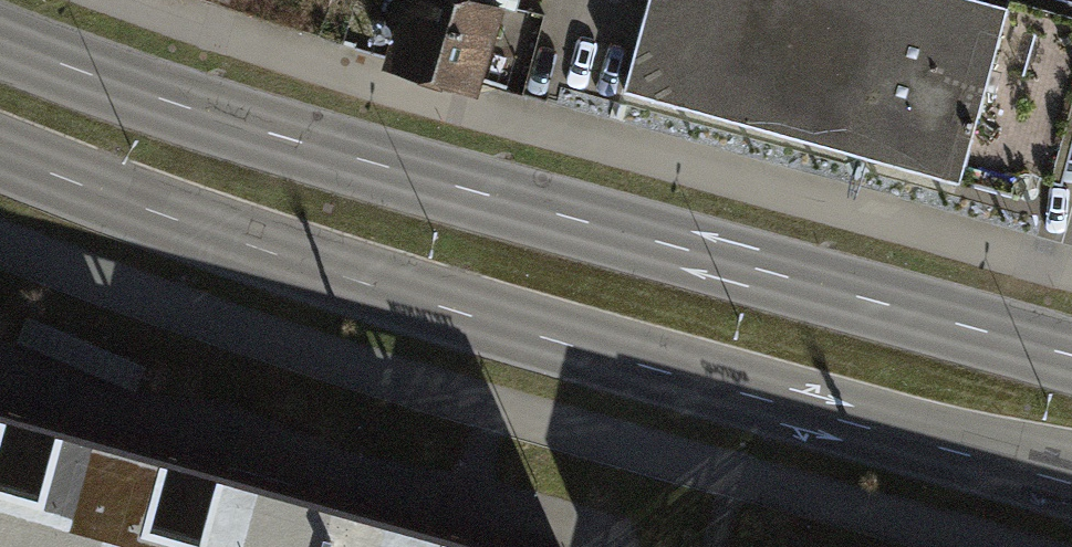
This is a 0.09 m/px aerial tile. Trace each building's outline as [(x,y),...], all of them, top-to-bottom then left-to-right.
[(388,52),(473,80),(498,8),(509,10),(512,0),(407,0),(388,52)] [(616,94),(1018,204),(1026,178),(1053,185),(1071,117),(1071,6),(1051,0),(642,0),(616,94)] [(0,410),(0,546),(533,546),(0,410)]
